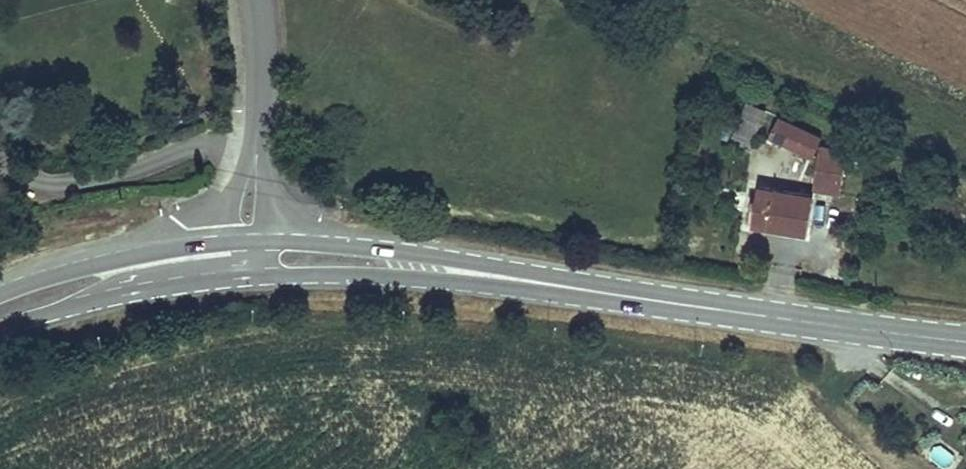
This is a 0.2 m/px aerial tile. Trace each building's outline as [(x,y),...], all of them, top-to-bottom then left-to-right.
[(746,105),(731,141),(750,148),(764,113),(746,105)] [(779,114),(770,135),(813,153),(822,133),(779,114)] [(846,147),(820,143),(813,187),(839,192),(846,147)] [(812,193),(758,184),(751,223),(806,231),(812,193)]
